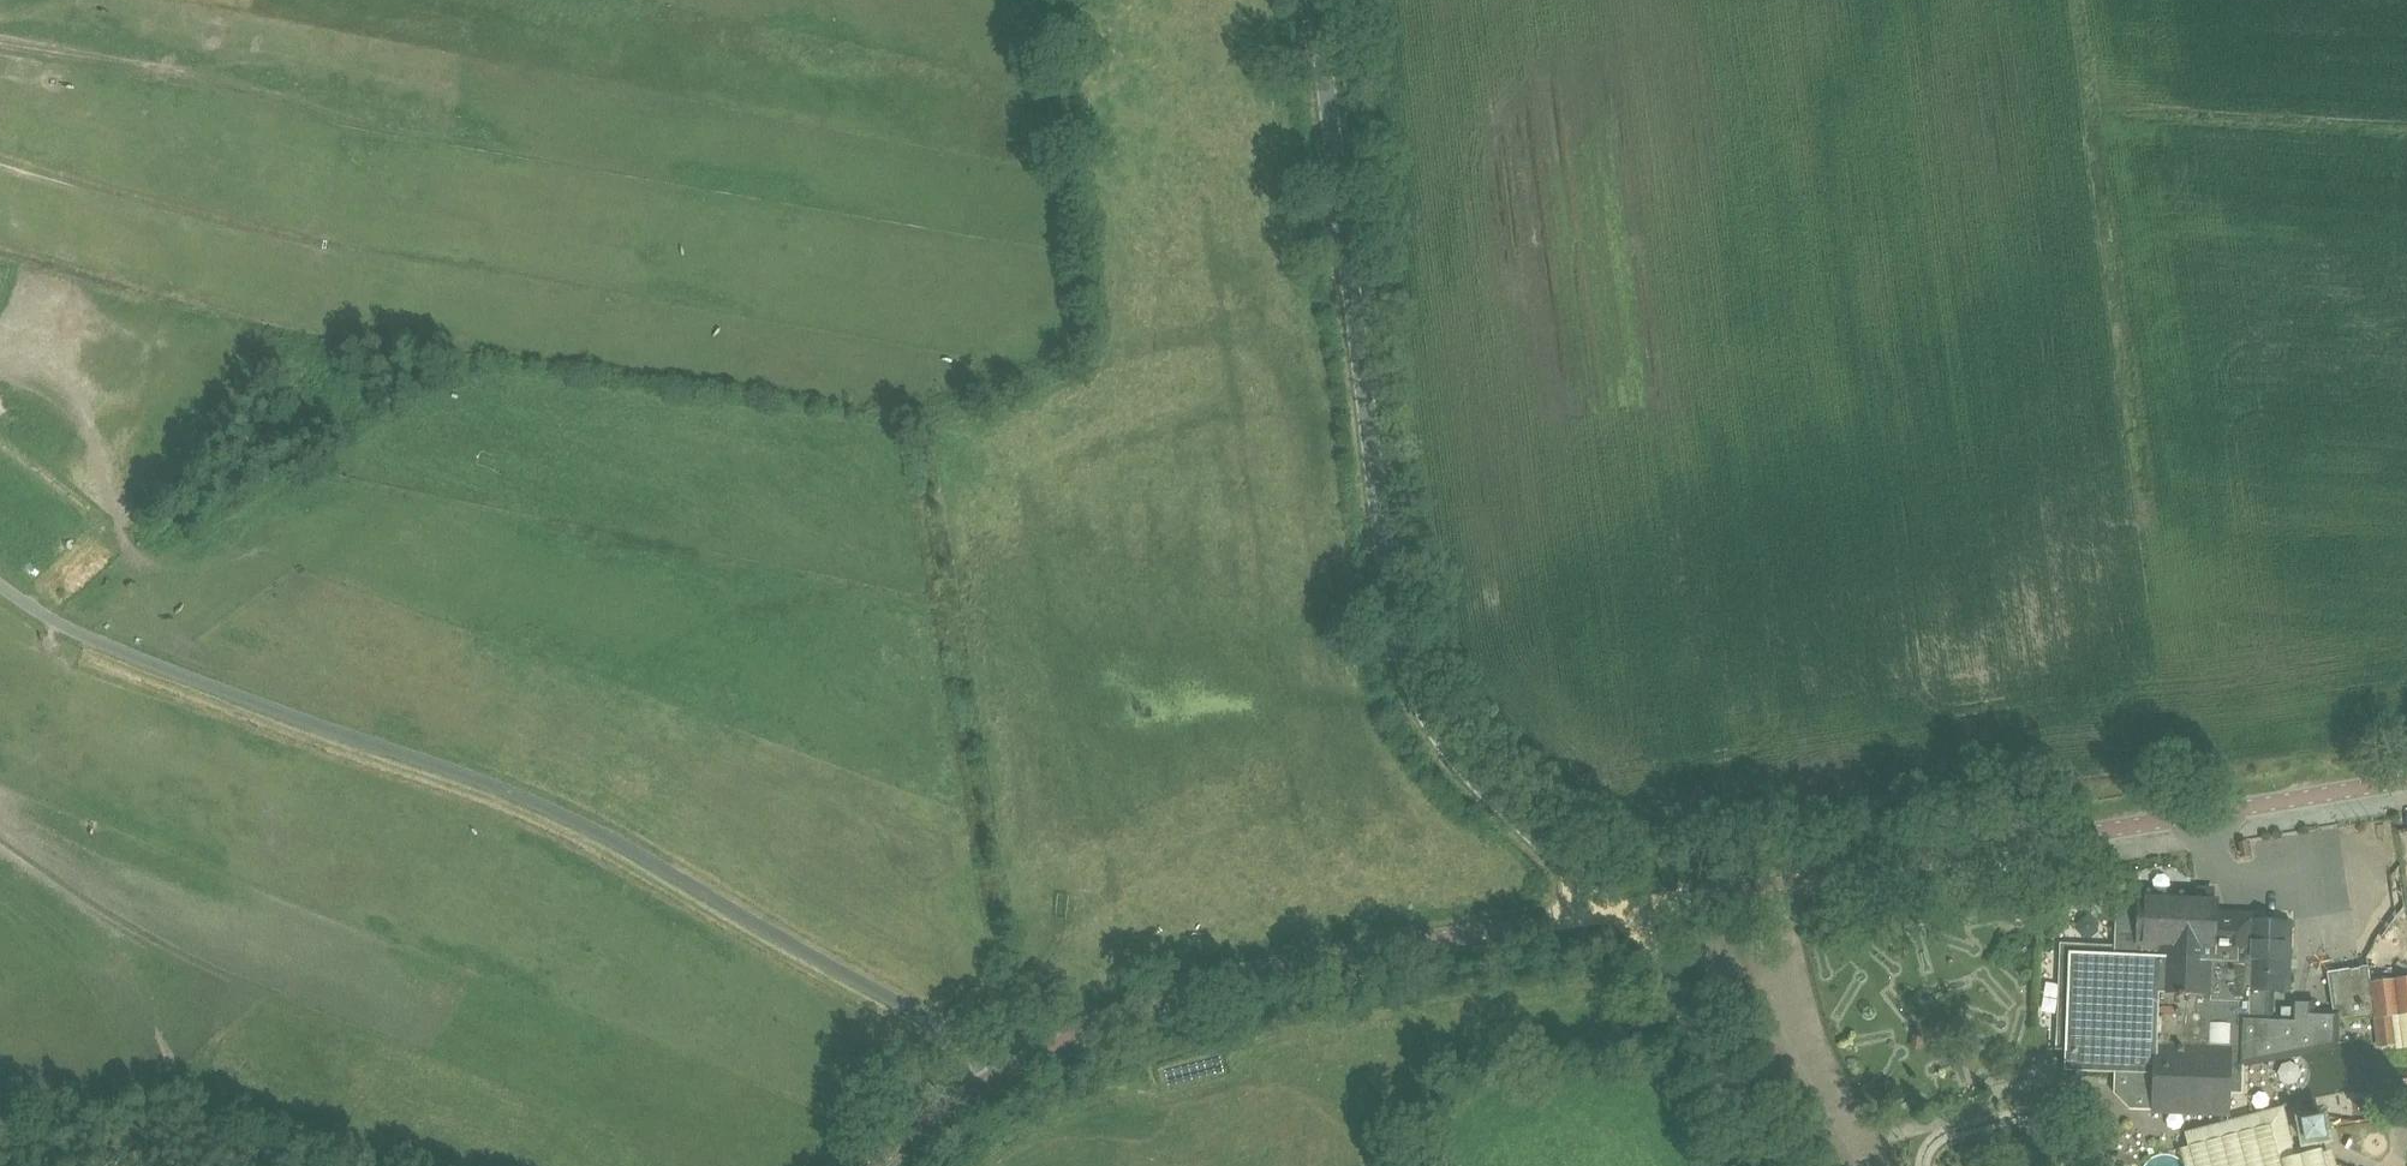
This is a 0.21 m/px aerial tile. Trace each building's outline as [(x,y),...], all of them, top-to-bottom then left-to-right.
[(2065,1050),(2064,1071),(2114,1073),(2130,1073),(2129,1109),(2151,1110),(2151,1109),(2228,1112),(2228,1092),(2241,1093),(2243,1067),(2339,1047),(2340,1018),(2374,1012),(2378,1045),(2394,1043),(2395,1050),(2406,1048),(2406,979),(2371,983),(2368,965),(2327,972),(2332,1016),(2315,1016),(2293,1015),(2292,1022),(2267,1021),(2268,992),(2286,993),(2289,921),(2237,919),(2238,913),(2215,912),(2216,899),(2216,896),(2212,896),(2197,895),(2144,893),(2144,902),(2143,922),(2115,920),(2113,945),(2113,953),(2069,951),(2065,1050)] [(2199,1165),(2344,1165),(2340,1147),(2303,1154),(2298,1128),(2288,1130),(2284,1110),(2192,1126),(2199,1165)] [(2329,1116),(2331,1140),(2352,1139),(2350,1114),(2329,1116)] [(2316,1139),(2329,1139),(2328,1116),(2315,1117),(2316,1139)]
